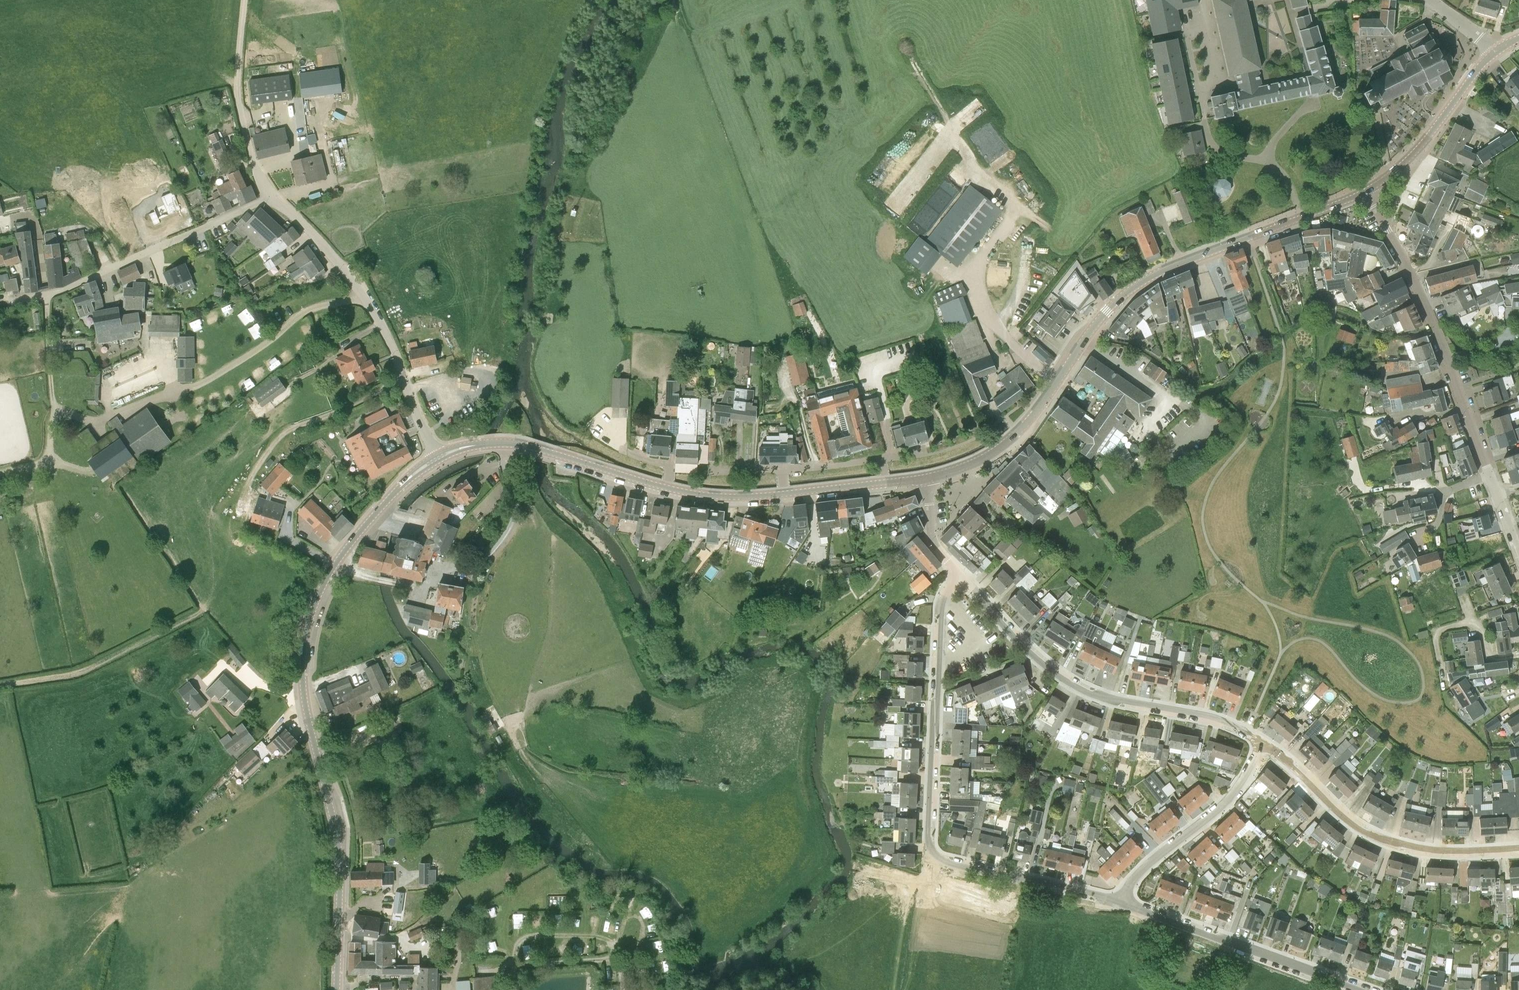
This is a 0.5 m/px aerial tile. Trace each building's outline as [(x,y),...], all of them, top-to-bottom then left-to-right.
[(1156,4),(1152,4),(1154,14),(1158,14),(1161,24),(1157,25),(1159,35),(1178,31),(1178,30),(1185,29),(1182,17),(1201,12),(1198,0),(1155,0),(1156,4)] [(1229,76),(1235,74),(1239,91),(1210,97),(1211,102),(1207,103),(1208,107),(1212,106),(1215,119),(1233,115),(1232,111),(1310,95),(1306,77),(1262,86),(1258,69),(1261,69),(1246,1),(1251,0),(1212,0),(1229,76)] [(1308,6),(1306,0),(1290,0),(1292,7),(1293,8),(1294,8),(1307,5),(1307,6),(1308,6)] [(1396,0),(1395,0),(1382,0),(1381,11),(1380,11),(1380,16),(1372,16),(1372,20),(1358,20),(1358,35),(1392,35),(1396,0)] [(1496,3),(1494,2),(1494,0),(1480,0),(1477,12),(1497,18),(1501,5),(1507,7),(1509,0),(1496,0),(1496,3)] [(1317,26),(1313,27),(1309,14),(1309,15),(1297,18),(1296,19),(1296,20),(1304,50),(1322,44),(1317,26)] [(1429,33),(1428,34),(1424,24),(1404,34),(1409,44),(1408,44),(1407,48),(1403,50),(1403,54),(1391,60),(1391,59),(1371,69),(1376,80),(1369,83),(1372,89),(1363,93),(1368,104),(1377,99),(1380,105),(1406,91),(1411,100),(1422,94),(1423,94),(1424,94),(1426,94),(1427,93),(1429,93),(1433,94),(1433,92),(1435,93),(1447,85),(1451,79),(1452,78),(1452,77),(1454,74),(1451,70),(1448,69),(1451,64),(1451,58),(1449,53),(1444,49),(1438,49),(1440,45),(1438,40),(1433,40),(1435,37),(1432,33),(1429,33)] [(1152,44),(1156,62),(1180,57),(1177,39),(1167,41),(1152,44)] [(1334,88),(1326,57),(1322,44),(1304,50),(1312,76),(1306,77),(1310,95),(1317,94),(1318,96),(1332,92),(1333,95),(1336,97),(1340,96),(1342,92),(1341,89),(1338,87),(1334,88)] [(1156,62),(1159,79),(1184,74),(1180,57),(1156,62)] [(299,74),(303,98),(342,93),(339,69),(299,74)] [(1159,79),(1161,89),(1186,84),(1184,74),(1159,79)] [(253,104),(293,99),(290,75),(250,80),(253,104)] [(1518,75),(1507,84),(1513,92),(1517,97),(1518,97),(1518,98),(1518,76),(1518,75)] [(1161,89),(1165,106),(1189,101),(1186,84),(1161,89)] [(1189,101),(1165,106),(1168,124),(1184,121),(1193,119),(1189,101)] [(1455,123),(1447,140),(1463,147),(1470,131),(1455,123)] [(285,129),(269,133),(274,154),(290,150),(285,129)] [(1184,156),(1187,155),(1206,152),(1201,130),(1179,134),(1184,156)] [(1504,135),(1498,139),(1489,145),(1475,153),(1476,156),(1481,164),(1495,156),(1504,149),(1510,146),(1517,141),(1511,131),(1504,135)] [(209,136),(213,144),(220,141),(216,133),(211,135),(209,136)] [(269,133),(254,137),(259,158),(274,154),(269,133)] [(221,162),(230,158),(222,140),(220,141),(213,144),(212,144),(221,162)] [(1461,150),(1463,147),(1447,140),(1444,147),(1461,155),(1458,161),(1468,165),(1473,167),(1477,164),(1475,161),(1477,160),(1475,156),(1461,150)] [(1455,160),(1458,161),(1461,155),(1444,147),(1438,157),(1452,164),(1455,160)] [(321,154),(293,161),(299,186),(308,183),(326,179),(321,154)] [(1437,189),(1444,174),(1433,169),(1426,184),(1434,187),(1437,189)] [(218,190),(212,193),(215,199),(218,198),(221,196),(234,190),(235,192),(246,188),(246,187),(239,170),(230,174),(228,175),(230,180),(217,187),(218,190)] [(1469,180),(1471,175),(1463,171),(1460,176),(1469,180)] [(1452,195),(1458,181),(1444,174),(1437,189),(1452,195)] [(1218,195),(1224,194),(1229,189),(1229,182),(1223,178),(1216,178),(1212,184),(1212,191),(1218,195)] [(1481,195),(1485,185),(1473,179),(1468,189),(1481,195)] [(925,241),(957,266),(968,252),(969,253),(1002,210),(969,185),(925,241)] [(1480,204),(1488,186),(1485,185),(1481,195),(1468,189),(1464,197),(1480,204)] [(215,199),(212,201),(218,214),(219,214),(225,211),(231,208),(228,201),(237,197),(241,205),(256,199),(250,186),(246,187),(246,188),(235,192),(234,190),(221,196),(218,198),(215,199)] [(1434,187),(1428,202),(1445,210),(1445,209),(1453,213),(1459,199),(1451,196),(1452,195),(1437,189),(1434,187)] [(1197,219),(1185,189),(1176,193),(1175,189),(1173,190),(1174,193),(1174,194),(1186,224),(1197,219)] [(161,197),(168,215),(182,210),(174,192),(173,192),(162,197),(161,197)] [(1155,212),(1152,202),(1150,199),(1144,202),(1149,214),(1155,212)] [(1439,222),(1445,210),(1428,202),(1421,215),(1439,222)] [(1135,233),(1144,254),(1148,263),(1161,258),(1140,207),(1131,211),(1121,215),(1128,236),(1135,233)] [(264,248),(289,229),(285,224),(282,228),(261,209),(260,208),(252,217),(247,213),(237,224),(245,230),(264,248)] [(156,211),(149,214),(154,226),(161,223),(156,211)] [(1439,222),(1421,215),(1413,211),(1406,226),(1412,229),(1423,233),(1432,237),(1433,237),(1437,227),(1443,230),(1445,225),(1439,222)] [(1465,233),(1471,219),(1456,214),(1452,227),(1453,228),(1465,233)] [(1483,214),(1480,222),(1490,225),(1493,217),(1483,214)] [(30,231),(27,231),(26,222),(15,223),(16,232),(21,244),(21,250),(29,249),(30,250),(32,249),(30,231)] [(280,252),(293,243),(300,237),(292,226),(289,229),(264,248),(264,249),(272,259),(264,264),(269,271),(276,266),(285,259),(280,252)] [(1442,251),(1443,251),(1455,248),(1455,249),(1456,254),(1459,254),(1463,246),(1468,235),(1465,234),(1465,233),(1453,228),(1442,251)] [(1329,251),(1332,251),(1329,229),(1310,230),(1306,231),(1302,232),(1303,243),(1314,242),(1314,244),(1317,244),(1318,253),(1322,252),(1323,257),(1329,256),(1329,251)] [(1332,269),(1332,279),(1346,277),(1347,260),(1354,235),(1331,229),(1332,247),(1335,247),(1340,248),(1337,261),(1332,261),(1332,269)] [(1414,250),(1423,233),(1412,229),(1404,245),(1414,250)] [(84,231),(67,234),(69,243),(86,241),(85,239),(84,231)] [(56,233),(44,235),(46,246),(48,258),(61,257),(59,244),(58,244),(56,233)] [(1438,239),(1433,237),(1432,237),(1423,233),(1414,250),(1425,255),(1429,246),(1434,249),(1438,239)] [(1289,254),(1303,250),(1298,234),(1278,240),(1282,252),(1284,251),(1288,250),(1289,254)] [(1373,253),(1376,241),(1354,235),(1347,260),(1346,277),(1348,277),(1348,279),(1356,281),(1361,279),(1366,251),(1373,253)] [(1280,272),(1284,271),(1289,269),(1286,259),(1284,251),(1282,252),(1278,240),(1266,244),(1272,262),(1269,263),(1272,274),(1279,272),(1280,272)] [(98,270),(86,241),(69,243),(76,263),(78,270),(79,269),(81,277),(98,270)] [(1373,253),(1376,253),(1384,269),(1394,263),(1382,242),(1376,241),(1373,253)] [(21,261),(16,245),(2,250),(4,255),(0,256),(0,265),(6,263),(7,265),(21,261)] [(307,263),(316,257),(308,245),(299,251),(292,256),(296,262),(287,269),(289,272),(289,273),(300,267),(304,265),(307,263)] [(222,251),(229,257),(232,254),(225,248),(222,251)] [(36,278),(32,249),(30,250),(29,249),(21,250),(23,260),(25,279),(36,278)] [(1230,272),(1230,273),(1240,270),(1242,275),(1244,275),(1245,274),(1244,271),(1248,270),(1246,263),(1247,262),(1242,249),(1224,255),(1227,262),(1230,272)] [(1310,266),(1307,253),(1293,256),(1295,269),(1310,266)] [(1510,255),(1512,265),(1518,263),(1518,253),(1510,255)] [(61,257),(48,258),(51,281),(51,286),(52,288),(65,286),(82,278),(81,277),(79,269),(78,270),(76,263),(72,264),(73,269),(68,270),(69,274),(63,277),(61,257)] [(300,267),(289,273),(290,273),(290,274),(293,279),(296,278),(304,273),(306,277),(314,272),(316,275),(318,278),(326,272),(324,269),(316,257),(307,263),(304,265),(300,267)] [(1084,283),(1089,279),(1085,273),(1077,260),(1068,270),(1051,293),(1059,299),(1038,325),(1054,338),(1075,312),(1076,313),(1084,308),(1082,306),(1084,303),(1088,305),(1096,300),(1084,283)] [(119,269),(125,283),(144,275),(137,261),(119,269)] [(195,286),(190,273),(185,264),(164,273),(168,283),(169,285),(175,283),(180,293),(195,286)] [(1100,281),(1097,276),(1099,274),(1094,267),(1085,273),(1089,279),(1090,280),(1093,286),(1097,292),(1103,300),(1105,298),(1104,298),(1109,295),(1113,292),(1112,291),(1113,291),(1107,283),(1103,278),(1100,281)] [(1452,286),(1475,279),(1472,267),(1449,273),(1452,286)] [(1324,270),(1325,280),(1326,280),(1332,279),(1332,269),(1331,269),(1324,270)] [(1183,288),(1194,284),(1189,270),(1175,276),(1180,292),(1182,298),(1183,298),(1185,297),(1183,291),(1184,290),(1183,288)] [(1230,273),(1235,286),(1224,290),(1227,300),(1231,309),(1247,302),(1248,306),(1254,304),(1244,275),(1242,275),(1240,270),(1230,273)] [(1285,274),(1285,275),(1287,281),(1296,278),(1294,271),(1290,272),(1285,274)] [(1347,302),(1384,286),(1378,271),(1367,276),(1366,276),(1361,279),(1356,281),(1348,279),(1326,284),(1327,290),(1337,289),(1342,292),(1347,302)] [(1430,293),(1452,286),(1449,273),(1425,279),(1430,293)] [(10,277),(13,291),(19,289),(16,276),(10,277)] [(1175,276),(1160,282),(1166,296),(1165,296),(1167,302),(1166,303),(1167,306),(1168,322),(1179,320),(1174,300),(1182,298),(1180,292),(1175,276)] [(239,281),(242,287),(248,283),(249,282),(246,277),(244,277),(239,281)] [(37,291),(36,278),(25,279),(27,293),(37,291)] [(1412,304),(1406,291),(1401,279),(1384,286),(1347,302),(1347,303),(1352,301),(1354,305),(1361,301),(1359,298),(1372,292),(1378,305),(1360,313),(1365,320),(1412,304)] [(89,294),(76,298),(81,316),(103,309),(101,298),(95,281),(86,285),(89,294)] [(1504,285),(1498,287),(1496,284),(1483,290),(1489,304),(1495,301),(1496,304),(1504,301),(1507,304),(1508,302),(1514,307),(1518,307),(1518,282),(1504,285)] [(144,311),(145,284),(134,283),(134,289),(125,289),(125,310),(144,311)] [(961,283),(935,294),(956,352),(978,407),(988,403),(978,379),(996,371),(985,342),(983,342),(975,319),(971,320),(962,297),(967,294),(961,283)] [(1152,315),(1155,321),(1157,325),(1168,322),(1167,306),(1164,307),(1158,283),(1141,295),(1147,303),(1148,305),(1152,315)] [(1457,312),(1459,317),(1478,310),(1478,309),(1489,304),(1483,290),(1480,283),(1467,286),(1442,295),(1440,296),(1449,316),(1457,312)] [(243,287),(248,297),(253,294),(248,284),(243,287)] [(1198,306),(1193,284),(1194,284),(1183,288),(1184,290),(1183,291),(1185,297),(1183,298),(1186,308),(1198,306)] [(214,296),(222,297),(223,288),(215,287),(214,296)] [(259,300),(256,294),(250,297),(253,303),(259,300)] [(1152,335),(1151,334),(1152,334),(1149,328),(1148,325),(1145,321),(1152,315),(1148,305),(1147,303),(1141,295),(1139,296),(1135,299),(1133,301),(1132,302),(1131,303),(1132,303),(1130,305),(1129,305),(1128,306),(1128,307),(1108,329),(1117,337),(1118,336),(1125,338),(1136,326),(1141,329),(1145,338),(1147,337),(1152,335)] [(1224,319),(1225,319),(1227,319),(1232,317),(1234,317),(1231,309),(1227,300),(1220,302),(1224,319)] [(793,305),(796,316),(807,312),(803,302),(793,305)] [(1211,304),(1204,306),(1208,323),(1216,321),(1224,319),(1220,302),(1211,304)] [(1404,332),(1412,329),(1422,325),(1412,304),(1365,320),(1367,322),(1378,317),(1379,319),(1368,324),(1371,328),(1377,330),(1392,323),(1397,333),(1403,330),(1404,332)] [(1202,324),(1208,323),(1204,306),(1187,310),(1191,327),(1202,324)] [(104,312),(95,314),(100,342),(135,336),(134,331),(142,330),(139,312),(120,316),(119,310),(111,311),(111,313),(104,314),(104,312)] [(180,325),(180,316),(152,316),(152,324),(180,325)] [(1148,325),(1149,328),(1150,327),(1152,327),(1153,331),(1156,329),(1158,328),(1157,325),(1155,321),(1154,322),(1148,325)] [(256,340),(266,335),(260,323),(250,328),(256,340)] [(1213,333),(1208,323),(1202,324),(1206,335),(1213,333)] [(326,326),(317,329),(320,335),(328,332),(326,326)] [(1339,329),(1337,339),(1351,344),(1355,335),(1339,329)] [(195,358),(195,336),(177,337),(178,358),(195,358)] [(1413,361),(1433,354),(1426,336),(1415,340),(1403,341),(1409,359),(1412,358),(1413,361)] [(1263,342),(1267,349),(1272,346),(1268,339),(1263,342)] [(408,343),(410,350),(418,348),(417,341),(408,343)] [(360,387),(367,384),(376,379),(371,370),(375,368),(371,360),(367,362),(359,345),(350,349),(343,352),(344,355),(336,359),(343,375),(352,370),(360,387)] [(436,352),(434,345),(426,347),(418,348),(410,350),(410,352),(413,366),(437,361),(436,352)] [(1156,345),(1150,351),(1161,358),(1156,345)] [(750,363),(751,347),(737,346),(736,365),(749,366),(749,363),(750,363)] [(1038,346),(1032,352),(1043,362),(1049,356),(1038,346)] [(1244,349),(1238,353),(1241,358),(1247,354),(1244,349)] [(786,357),(794,385),(810,381),(802,352),(786,357)] [(323,357),(323,355),(322,353),(319,353),(315,355),(314,357),(314,360),(316,361),(318,361),(322,359),(323,357)] [(1418,366),(1421,374),(1438,368),(1433,354),(1413,361),(1412,358),(1409,359),(1410,362),(1409,362),(1409,360),(1398,361),(1386,362),(1387,372),(1409,371),(1409,367),(1418,366)] [(1140,417),(1146,407),(1152,399),(1097,361),(1098,361),(1097,360),(1096,360),(1090,356),(1078,374),(1077,375),(1078,375),(1074,380),(1074,379),(1074,380),(1081,385),(1085,378),(1112,395),(1103,408),(1130,427),(1134,421),(1123,413),(1126,408),(1140,417)] [(855,358),(850,361),(853,367),(858,364),(855,358)] [(1229,374),(1224,361),(1216,364),(1220,377),(1229,374)] [(1159,384),(1167,373),(1154,364),(1147,375),(1159,384)] [(1034,387),(1029,379),(1020,366),(1001,379),(1008,389),(1017,382),(1026,393),(1034,387)] [(939,374),(937,367),(930,369),(932,376),(939,374)] [(1187,371),(1183,368),(1182,367),(1179,370),(1184,375),(1186,373),(1187,371)] [(1419,373),(1396,377),(1398,387),(1420,383),(1419,373)] [(1508,387),(1514,385),(1511,375),(1493,380),(1495,387),(1488,389),(1488,390),(1482,392),(1487,406),(1509,399),(1506,389),(1507,389),(1508,387)] [(1387,389),(1388,391),(1388,394),(1389,399),(1400,397),(1422,393),(1420,383),(1403,386),(1398,387),(1396,377),(1385,380),(1387,389)] [(279,378),(254,396),(262,407),(287,390),(279,378)] [(472,381),(472,380),(462,378),(461,387),(475,389),(476,382),(472,381)] [(612,378),(611,407),(628,408),(629,378),(612,378)] [(681,398),(681,390),(678,390),(679,381),(667,380),(666,405),(672,406),(669,436),(648,434),(648,444),(647,454),(669,456),(670,452),(676,452),(681,398)] [(1001,411),(1026,393),(1017,382),(1008,389),(993,400),(1001,411)] [(868,423),(862,400),(858,401),(852,384),(816,393),(818,401),(821,416),(844,410),(851,435),(827,441),(832,458),(844,455),(850,453),(871,447),(870,444),(873,443),(869,429),(868,423)] [(818,401),(816,393),(815,388),(804,392),(807,404),(818,401)] [(1436,412),(1447,409),(1442,388),(1430,391),(1433,402),(1436,412)] [(745,420),(747,390),(736,389),(735,392),(733,406),(733,419),(745,420)] [(681,398),(698,399),(698,391),(681,390),(681,398)] [(756,421),(758,400),(753,400),(754,391),(747,390),(745,420),(756,421)] [(733,406),(735,392),(728,391),(724,402),(723,405),(716,404),(715,422),(724,423),(725,418),(733,419),(733,406)] [(1430,391),(1422,393),(1389,399),(1391,408),(1392,412),(1412,407),(1419,405),(1419,406),(1433,402),(1430,391)] [(1130,427),(1103,408),(1094,421),(1085,412),(1085,413),(1076,405),(1079,401),(1076,398),(1073,403),(1063,396),(1050,414),(1073,430),(1071,432),(1087,443),(1080,452),(1090,459),(1096,451),(1107,458),(1124,434),(1125,435),(1130,427)] [(883,419),(881,410),(877,397),(862,400),(868,423),(873,422),(883,419)] [(711,399),(698,399),(681,398),(676,452),(675,462),(698,463),(698,453),(698,444),(703,444),(709,445),(709,438),(710,434),(704,434),(705,409),(710,409),(711,399)] [(811,418),(821,416),(818,401),(807,404),(811,418)] [(95,456),(88,462),(101,481),(108,475),(113,483),(170,442),(146,408),(123,425),(114,432),(98,443),(92,448),(90,449),(95,456)] [(398,414),(389,418),(385,409),(364,419),(369,429),(346,441),(362,472),(368,468),(372,477),(413,457),(407,447),(385,458),(375,438),(389,431),(392,437),(406,431),(398,414)] [(1511,430),(1509,421),(1518,418),(1518,411),(1506,415),(1491,420),(1496,435),(1511,430)] [(1441,419),(1447,436),(1462,430),(1455,414),(1447,417),(1441,419)] [(825,435),(826,435),(821,416),(811,418),(816,438),(825,435)] [(1431,426),(1437,423),(1434,418),(1428,421),(1431,426)] [(1400,444),(1392,429),(1388,420),(1379,425),(1380,426),(1373,430),(1377,438),(1385,434),(1389,441),(1382,444),(1386,452),(1393,449),(1394,449),(1401,445),(1400,444)] [(1400,444),(1418,433),(1411,421),(1399,429),(1397,426),(1392,429),(1400,444)] [(906,447),(928,440),(926,431),(923,422),(900,428),(900,425),(891,427),(892,430),(894,439),(896,448),(906,446),(906,447)] [(1422,463),(1428,461),(1430,461),(1427,441),(1433,440),(1432,429),(1426,430),(1416,436),(1422,463)] [(1516,443),(1515,442),(1518,441),(1518,434),(1513,436),(1511,430),(1496,435),(1500,448),(1516,443)] [(786,432),(780,432),(780,433),(767,432),(767,441),(763,441),(763,446),(759,446),(760,453),(760,463),(769,463),(769,462),(788,462),(788,435),(787,435),(787,433),(786,433),(786,432)] [(795,452),(796,445),(793,445),(793,434),(788,435),(788,462),(790,462),(790,463),(798,463),(800,462),(800,453),(795,452)] [(832,458),(827,441),(826,435),(825,435),(816,438),(822,460),(832,458)] [(1342,439),(1348,458),(1359,455),(1353,435),(1342,439)] [(807,462),(806,452),(801,436),(796,437),(797,442),(796,443),(796,445),(795,452),(800,453),(800,462),(807,462)] [(1428,461),(1422,463),(1416,436),(1417,446),(1403,449),(1404,455),(1410,454),(1412,464),(1394,468),(1397,481),(1431,473),(1428,461)] [(1456,450),(1453,451),(1456,460),(1471,455),(1467,445),(1465,446),(1462,439),(1453,443),(1456,450)] [(1151,444),(1149,440),(1139,444),(1141,449),(1151,444)] [(1066,500),(1057,491),(1065,483),(1029,444),(1013,460),(1039,485),(1048,495),(1059,506),(1066,500)] [(1133,460),(1127,448),(1119,452),(1126,464),(1133,460)] [(1518,468),(1518,453),(1504,458),(1508,471),(1518,468)] [(1462,478),(1477,472),(1471,455),(1456,460),(1459,467),(1458,468),(1462,478)] [(1013,460),(995,478),(1010,492),(1013,489),(1014,490),(1021,497),(1031,506),(1035,505),(1049,518),(1059,506),(1048,495),(1045,498),(1043,495),(1040,498),(1033,491),(1039,485),(1013,460)] [(281,464),(262,485),(272,494),(291,473),(281,464)] [(1518,482),(1518,468),(1508,471),(1512,484),(1518,482)] [(1069,469),(1063,476),(1071,484),(1078,478),(1069,469)] [(983,490),(978,496),(983,501),(988,495),(1000,507),(1006,501),(1005,500),(1014,490),(1013,489),(1010,492),(995,478),(983,490)] [(470,481),(467,480),(467,479),(451,490),(461,504),(462,503),(465,506),(477,496),(470,488),(472,487),(472,486),(472,483),(470,481)] [(1090,489),(1079,479),(1073,486),(1083,496),(1090,489)] [(1006,501),(1013,507),(1021,497),(1014,490),(1005,500),(1006,501)] [(892,499),(890,494),(883,496),(886,507),(865,514),(866,523),(871,523),(877,521),(877,522),(882,520),(887,531),(896,527),(892,516),(896,514),(892,499)] [(1422,497),(1426,514),(1437,511),(1432,494),(1422,497)] [(611,523),(617,524),(621,503),(622,497),(611,495),(608,512),(613,513),(611,523)] [(896,514),(909,509),(919,506),(915,495),(899,502),(898,497),(892,499),(896,514)] [(1086,496),(1081,499),(1088,512),(1093,510),(1086,496)] [(866,523),(865,514),(864,514),(862,497),(846,499),(848,516),(849,522),(851,522),(851,516),(858,515),(860,522),(865,522),(865,523),(866,523)] [(1032,524),(1040,514),(1031,506),(1021,497),(1013,507),(1032,524)] [(1420,516),(1426,514),(1422,497),(1415,499),(1417,506),(1410,509),(1414,522),(1421,520),(1420,516)] [(628,498),(627,504),(621,503),(617,524),(619,518),(638,521),(636,535),(642,536),(645,519),(639,518),(642,501),(638,500),(628,498)] [(306,505),(299,512),(301,515),(306,519),(312,525),(315,528),(314,530),(325,541),(332,534),(340,541),(355,525),(354,524),(347,519),(346,517),(348,515),(342,509),(332,520),(311,499),(306,505)] [(849,522),(848,516),(846,499),(835,500),(839,526),(849,525),(848,522),(849,522)] [(1413,522),(1414,522),(1410,509),(1417,506),(1415,499),(1403,502),(1404,506),(1391,510),(1382,512),(1385,523),(1393,522),(1398,521),(1411,518),(1412,518),(1413,522)] [(829,528),(839,526),(835,500),(816,503),(817,513),(820,538),(830,536),(829,528)] [(282,513),(284,506),(266,501),(262,513),(261,513),(260,516),(261,516),(259,523),(278,528),(278,527),(282,514),(282,513)] [(451,507),(445,505),(436,501),(429,520),(442,525),(443,523),(444,523),(451,507)] [(971,505),(979,514),(982,509),(979,505),(974,501),(971,505)] [(1444,509),(1451,511),(1453,505),(1446,502),(1444,509)] [(666,524),(668,516),(670,506),(660,504),(660,506),(656,506),(657,504),(654,503),(652,513),(651,520),(645,519),(643,531),(654,533),(656,522),(666,524)] [(793,506),(795,529),(791,536),(802,543),(809,531),(806,504),(793,506)] [(988,523),(979,514),(971,505),(957,520),(954,525),(979,548),(987,555),(990,552),(976,538),(984,530),(983,529),(988,523)] [(691,538),(694,508),(677,506),(676,516),(675,529),(686,530),(686,537),(691,538)] [(1068,515),(1074,527),(1090,518),(1083,506),(1068,515)] [(706,536),(708,510),(707,510),(706,508),(703,507),(702,507),(702,508),(701,509),(694,508),(691,538),(696,538),(696,535),(706,536)] [(730,535),(734,522),(723,521),(724,511),(722,511),(721,509),(717,509),(716,511),(708,510),(706,536),(707,536),(706,542),(718,544),(718,538),(729,539),(729,535),(730,535)] [(1444,523),(1454,523),(1453,513),(1443,514),(1444,523)] [(1467,526),(1469,532),(1464,533),(1466,542),(1479,538),(1477,531),(1490,527),(1487,514),(1471,518),(1473,525),(1467,526)] [(772,546),(777,532),(779,523),(778,522),(778,521),(777,520),(773,519),(771,519),(771,520),(767,519),(766,525),(758,523),(759,520),(754,518),(754,517),(753,516),(749,515),(747,515),(747,516),(746,516),(745,519),(736,516),(734,522),(730,535),(731,536),(728,544),(746,550),(751,536),(764,540),(763,542),(755,539),(751,552),(756,554),(753,563),(763,566),(765,559),(770,545),(772,546)] [(921,523),(922,522),(920,517),(918,518),(917,516),(908,521),(900,525),(904,533),(894,538),(898,546),(911,538),(910,536),(915,533),(924,529),(921,523)] [(386,553),(381,571),(391,574),(421,580),(422,580),(426,563),(427,563),(428,562),(427,562),(433,549),(446,555),(457,528),(444,523),(443,523),(442,525),(429,520),(420,541),(402,537),(402,538),(400,538),(396,555),(398,555),(398,556),(395,556),(386,553)] [(1090,527),(1095,533),(1098,538),(1102,535),(1094,524),(1090,527)] [(988,559),(986,557),(987,555),(979,548),(954,525),(953,526),(941,539),(949,547),(947,549),(964,566),(964,565),(973,573),(977,569),(978,570),(988,559)] [(1372,533),(1369,525),(1362,527),(1364,535),(1372,533)] [(1384,553),(1398,545),(1409,538),(1405,532),(1380,546),(1384,553)] [(1009,541),(1017,548),(1024,541),(1016,534),(1009,541)] [(914,560),(927,549),(916,536),(909,543),(904,548),(914,560)] [(1004,537),(993,549),(1005,561),(1016,548),(1004,537)] [(375,550),(383,552),(386,543),(378,540),(375,550)] [(654,545),(640,543),(638,556),(651,558),(654,545)] [(1405,562),(1416,556),(1408,543),(1397,549),(1400,554),(1391,559),(1398,569),(1403,566),(1405,562)] [(363,547),(358,565),(368,568),(380,571),(381,571),(386,553),(383,552),(375,550),(363,547)] [(914,560),(921,569),(928,576),(941,564),(927,549),(914,560)] [(1439,560),(1445,558),(1445,550),(1417,559),(1415,556),(1416,556),(1405,562),(1403,566),(1404,565),(1409,573),(1413,571),(1440,564),(1439,560)] [(795,561),(802,566),(806,559),(799,555),(795,561)] [(1378,561),(1381,565),(1389,559),(1386,555),(1378,561)] [(981,573),(991,562),(988,559),(978,570),(981,573)] [(870,565),(868,562),(859,569),(861,572),(866,579),(874,573),(881,569),(875,562),(870,565)] [(1450,573),(1457,571),(1454,563),(1447,565),(1450,573)] [(1488,584),(1504,577),(1498,563),(1482,570),(1488,584)] [(1016,585),(1030,570),(1026,565),(1011,579),(1003,571),(990,583),(992,584),(992,585),(995,589),(996,588),(1000,593),(1012,581),(1016,585)] [(852,574),(851,567),(842,568),(843,575),(852,574)] [(1364,576),(1360,570),(1353,575),(1357,580),(1364,576)] [(1030,588),(1037,581),(1030,572),(1016,585),(1020,589),(1008,601),(1018,611),(1030,599),(1026,595),(1031,589),(1030,588)] [(1449,575),(1453,589),(1461,586),(1456,573),(1449,575)] [(1481,587),(1487,602),(1509,592),(1506,587),(1508,587),(1504,577),(1488,584),(1481,587)] [(406,604),(403,617),(409,618),(408,625),(409,626),(414,627),(414,630),(418,632),(419,628),(428,631),(430,626),(442,629),(442,628),(445,614),(446,608),(450,585),(449,585),(439,583),(436,606),(435,611),(412,605),(406,604)] [(445,614),(442,628),(446,629),(449,614),(459,616),(463,587),(450,585),(446,608),(445,614)] [(1049,608),(1056,600),(1049,593),(1041,600),(1035,594),(1030,599),(1018,611),(1029,622),(1046,605),(1049,608)] [(1057,600),(1063,605),(1069,598),(1064,593),(1057,600)] [(680,600),(673,595),(667,603),(674,608),(680,600)] [(764,605),(761,596),(753,598),(756,607),(764,605)] [(1394,601),(1396,608),(1402,606),(1403,612),(1414,609),(1411,597),(1394,601)] [(1054,613),(1063,605),(1057,600),(1049,608),(1054,613)] [(1102,601),(1099,606),(1105,609),(1108,604),(1102,601)] [(907,615),(899,607),(880,629),(888,636),(907,615)] [(1117,607),(1115,611),(1125,616),(1127,612),(1117,607)] [(1501,608),(1491,612),(1493,617),(1503,615),(1501,608)] [(1115,611),(1112,617),(1118,620),(1123,622),(1125,617),(1125,616),(1115,611)] [(1069,619),(1058,612),(1044,634),(1054,641),(1069,619)] [(1516,625),(1514,612),(1505,614),(1507,627),(1508,627),(1510,642),(1518,641),(1518,626),(1518,625),(1516,625)] [(1123,622),(1122,624),(1123,624),(1129,627),(1132,620),(1126,617),(1125,617),(1123,622)] [(1081,625),(1079,629),(1085,631),(1089,622),(1089,621),(1084,618),(1081,625)] [(1073,627),(1066,622),(1054,641),(1065,648),(1074,635),(1081,639),(1085,631),(1079,629),(1081,625),(1079,624),(1074,625),(1073,627)] [(1090,662),(1097,648),(1091,645),(1095,636),(1092,635),(1097,626),(1089,622),(1085,631),(1081,639),(1080,640),(1085,642),(1078,656),(1090,662)] [(1499,654),(1510,652),(1505,622),(1496,625),(1498,632),(1495,633),(1499,654)] [(922,650),(922,637),(911,636),(911,630),(912,630),(912,623),(903,623),(898,629),(895,636),(907,636),(907,650),(922,650)] [(1453,642),(1467,641),(1466,632),(1452,634),(1453,642)] [(1102,668),(1112,644),(1101,639),(1097,648),(1090,662),(1102,668)] [(1465,659),(1481,656),(1478,640),(1468,641),(1469,650),(1464,651),(1465,659)] [(1130,657),(1137,658),(1140,643),(1135,642),(1130,657)] [(239,652),(231,643),(224,650),(232,659),(231,659),(240,668),(246,663),(237,654),(239,652)] [(1123,650),(1117,647),(1112,644),(1102,668),(1113,673),(1120,657),(1123,650)] [(921,662),(909,662),(909,655),(894,654),(893,661),(899,662),(899,667),(907,668),(907,676),(921,676),(921,662)] [(1482,665),(1483,664),(1482,663),(1481,656),(1465,659),(1466,664),(1472,664),(1473,669),(1482,668),(1482,665)] [(1167,684),(1170,670),(1172,661),(1160,659),(1158,667),(1155,682),(1167,684)] [(1158,667),(1150,666),(1151,661),(1146,660),(1145,664),(1142,679),(1155,682),(1158,667)] [(1445,662),(1447,674),(1454,672),(1453,661),(1445,662)] [(1468,670),(1470,678),(1508,672),(1507,661),(1484,664),(1484,665),(1483,664),(1482,665),(1482,668),(1473,669),(1468,670)] [(416,664),(410,666),(413,674),(417,672),(423,669),(420,662),(416,664)] [(1142,679),(1145,664),(1132,662),(1130,677),(1142,679)] [(369,667),(364,669),(370,681),(376,693),(377,693),(388,687),(389,687),(382,673),(378,663),(369,667)] [(1038,690),(1028,683),(1020,664),(1002,671),(1003,675),(1015,703),(1033,696),(1038,690)] [(1320,679),(1306,669),(1303,674),(1317,684),(1320,679)] [(880,679),(889,679),(889,672),(889,670),(880,670),(880,672),(880,679)] [(1251,681),(1255,672),(1250,670),(1246,679),(1251,681)] [(1190,689),(1193,673),(1181,671),(1177,687),(1190,689)] [(1203,692),(1206,676),(1193,673),(1190,689),(1203,692)] [(209,689),(205,692),(212,699),(216,695),(220,699),(224,695),(234,684),(223,674),(216,681),(209,689)] [(1011,705),(1015,703),(1003,675),(988,681),(997,704),(1002,702),(1009,700),(1011,705)] [(348,679),(329,686),(332,692),(335,690),(338,698),(343,696),(345,699),(348,698),(349,701),(351,700),(353,705),(359,702),(370,696),(376,693),(370,681),(352,690),(348,679)] [(1225,698),(1231,683),(1219,679),(1213,693),(1225,698)] [(1471,702),(1477,698),(1465,679),(1450,688),(1462,708),(1465,706),(1469,713),(1469,714),(1471,717),(1473,716),(1475,718),(1480,715),(1476,710),(1471,702)] [(189,681),(178,691),(180,693),(187,701),(187,702),(188,701),(190,704),(189,706),(194,712),(195,710),(197,711),(207,703),(199,693),(199,692),(189,681)] [(992,706),(997,704),(988,681),(972,687),(976,699),(978,703),(982,701),(985,709),(992,706)] [(1322,681),(1318,685),(1323,689),(1327,685),(1322,681)] [(965,704),(976,699),(972,687),(970,683),(955,689),(961,702),(955,704),(954,723),(964,724),(967,723),(968,710),(965,704)] [(1237,703),(1243,688),(1231,683),(1225,698),(1237,703)] [(234,684),(224,695),(232,702),(229,706),(235,712),(239,709),(242,706),(249,698),(234,684)] [(920,686),(910,686),(905,685),(905,699),(893,699),(893,706),(900,706),(904,706),(905,700),(920,701),(920,686)] [(326,688),(315,692),(316,692),(324,713),(333,709),(334,709),(335,709),(338,716),(350,711),(349,707),(353,705),(351,700),(349,701),(348,698),(345,699),(343,696),(338,698),(335,690),(332,692),(329,686),(326,688)] [(1050,714),(1057,718),(1065,704),(1052,696),(1044,710),(1050,714)] [(349,707),(350,711),(351,713),(361,708),(359,702),(353,705),(349,707)] [(1273,702),(1268,708),(1273,713),(1278,707),(1273,702)] [(900,706),(893,706),(887,706),(887,712),(898,713),(897,724),(919,725),(919,713),(900,712),(900,706)] [(1278,732),(1288,721),(1282,716),(1286,711),(1282,707),(1268,724),(1278,732)] [(1082,728),(1087,713),(1075,709),(1069,724),(1064,722),(1055,738),(1063,741),(1066,733),(1078,738),(1082,728)] [(1082,728),(1095,733),(1100,718),(1087,713),(1082,728)] [(1046,722),(1052,725),(1057,718),(1050,714),(1046,722)] [(1518,729),(1518,714),(1507,721),(1514,732),(1518,729)] [(1323,745),(1315,737),(1325,726),(1318,720),(1303,736),(1308,741),(1299,750),(1309,760),(1323,745)] [(1119,744),(1124,724),(1110,721),(1107,736),(1109,737),(1108,743),(1105,742),(1103,748),(1116,751),(1117,745),(1119,745),(1119,744)] [(1289,741),(1302,725),(1298,721),(1294,726),(1288,721),(1278,732),(1289,741)] [(1489,731),(1497,727),(1494,721),(1487,725),(1489,731)] [(228,734),(220,740),(232,755),(254,738),(242,723),(234,730),(237,734),(231,739),(228,734)] [(986,725),(967,724),(967,723),(964,724),(963,730),(954,729),(953,742),(977,744),(977,737),(969,737),(969,730),(986,731),(986,725)] [(918,737),(919,725),(897,724),(895,724),(894,735),(887,735),(886,741),(898,742),(899,736),(908,737),(918,737)] [(1132,742),(1136,726),(1124,724),(1119,744),(1131,747),(1132,742)] [(285,754),(298,741),(286,728),(267,747),(261,741),(237,766),(246,775),(261,759),(269,752),(271,754),(279,747),(285,754)] [(1143,741),(1158,743),(1160,730),(1145,728),(1143,741)] [(1376,742),(1380,738),(1382,736),(1377,731),(1376,732),(1370,728),(1365,733),(1371,738),(1372,738),(1376,742)] [(1181,748),(1184,735),(1172,732),(1169,745),(1181,748)] [(1201,742),(1197,741),(1198,737),(1184,735),(1181,748),(1182,748),(1180,757),(1189,759),(1190,754),(1199,756),(1201,742)] [(1010,744),(1019,744),(1020,736),(1010,736),(1010,744)] [(1518,746),(1518,737),(1511,742),(1515,749),(1518,746)] [(1095,752),(1099,740),(1093,738),(1089,750),(1095,752)] [(1341,755),(1351,745),(1345,739),(1335,750),(1333,747),(1329,751),(1323,745),(1309,760),(1319,769),(1336,750),(1341,755)] [(1105,742),(1105,741),(1099,740),(1095,752),(1101,754),(1103,748),(1105,742)] [(898,747),(898,742),(886,741),(886,747),(894,747),(893,759),(901,759),(917,760),(918,748),(908,747),(898,747)] [(977,749),(977,744),(953,742),(952,755),(962,755),(962,762),(972,762),(984,763),(990,763),(990,757),(968,756),(969,749),(977,749)] [(1223,760),(1227,746),(1214,742),(1208,762),(1213,763),(1215,757),(1223,760)] [(1352,771),(1344,764),(1359,749),(1353,743),(1351,745),(1341,755),(1333,764),(1338,768),(1328,778),(1338,787),(1352,771)] [(1005,755),(1015,756),(1016,747),(1006,746),(1005,755)] [(1231,762),(1229,768),(1234,770),(1240,750),(1227,746),(1223,760),(1231,762)] [(1162,747),(1162,748),(1160,760),(1159,767),(1160,767),(1163,767),(1165,767),(1168,748),(1162,747)] [(1518,756),(1518,749),(1518,748),(1510,750),(1511,758),(1518,756)] [(917,773),(917,760),(901,759),(901,772),(907,772),(917,773)] [(1198,763),(1190,761),(1188,769),(1195,776),(1198,763)] [(1071,771),(1079,774),(1081,767),(1074,764),(1071,771)] [(968,769),(971,769),(971,768),(952,767),(951,780),(967,781),(968,769)] [(1153,772),(1156,775),(1164,768),(1163,767),(1160,767),(1153,772)] [(1268,787),(1276,776),(1266,768),(1257,778),(1268,787)] [(1512,778),(1511,770),(1505,770),(1506,781),(1507,781),(1514,780),(1514,778),(1512,778)] [(1187,776),(1184,771),(1176,777),(1179,782),(1187,776)] [(1353,784),(1347,779),(1353,772),(1352,771),(1338,787),(1348,797),(1362,783),(1357,779),(1353,784)] [(1369,782),(1375,775),(1369,771),(1364,778),(1369,782)] [(1376,785),(1382,776),(1377,772),(1371,781),(1376,785)] [(1038,775),(1036,781),(1035,784),(1045,787),(1048,777),(1038,774),(1038,775)] [(1144,779),(1163,803),(1169,799),(1167,797),(1161,789),(1157,783),(1150,775),(1144,779)] [(884,776),(875,776),(871,776),(871,782),(892,783),(892,794),(900,795),(916,795),(916,783),(906,782),(897,782),(897,777),(884,776)] [(1276,776),(1268,787),(1278,795),(1287,785),(1276,776)] [(1063,784),(1073,786),(1075,780),(1065,778),(1063,784)] [(1221,778),(1218,786),(1227,790),(1230,781),(1221,778)] [(950,799),(979,801),(991,802),(992,794),(973,794),(974,781),(967,781),(951,780),(950,793),(951,793),(950,799)] [(1517,808),(1514,780),(1507,781),(1508,793),(1499,793),(1499,800),(1492,801),(1493,818),(1494,834),(1507,833),(1506,818),(1517,817),(1516,808),(1517,808)] [(1077,784),(1075,792),(1082,793),(1084,785),(1083,785),(1083,783),(1079,782),(1078,784),(1077,784)] [(1188,793),(1198,805),(1208,797),(1206,794),(1211,790),(1204,782),(1188,793)] [(1165,786),(1171,794),(1175,791),(1169,783),(1165,786)] [(1072,793),(1073,786),(1063,784),(1060,797),(1069,799),(1071,792),(1072,793)] [(1090,785),(1088,792),(1102,796),(1104,789),(1090,785)] [(1473,805),(1482,804),(1481,785),(1473,785),(1473,794),(1473,805)] [(1171,794),(1165,786),(1161,789),(1167,797),(1171,794)] [(1411,799),(1415,789),(1408,787),(1404,797),(1411,799)] [(1374,814),(1381,802),(1374,798),(1379,791),(1374,788),(1362,808),(1374,814)] [(1286,802),(1295,812),(1304,802),(1295,792),(1294,794),(1290,790),(1276,806),(1279,809),(1286,802)] [(1437,806),(1439,791),(1435,790),(1432,790),(1430,805),(1437,806)] [(1446,791),(1439,791),(1437,806),(1445,807),(1447,791),(1446,791)] [(1188,813),(1198,805),(1188,793),(1178,801),(1188,813)] [(1473,805),(1473,794),(1465,794),(1465,805),(1473,805)] [(916,795),(900,795),(900,807),(915,808),(916,795)] [(970,840),(973,827),(979,802),(979,801),(950,799),(949,810),(959,810),(968,811),(964,830),(951,827),(950,833),(949,832),(949,835),(948,842),(961,845),(963,838),(970,840)] [(1386,821),(1396,802),(1392,799),(1388,806),(1381,802),(1374,814),(1386,821)] [(1235,806),(1239,809),(1244,804),(1239,800),(1235,806)] [(1000,804),(991,802),(979,801),(979,802),(973,827),(981,829),(976,849),(989,852),(993,830),(995,824),(982,821),(986,807),(998,810),(1000,804)] [(1304,821),(1314,812),(1304,802),(1295,812),(1304,821)] [(1415,830),(1417,815),(1409,814),(1411,806),(1406,805),(1401,827),(1415,830)] [(1125,830),(1130,826),(1113,808),(1109,812),(1125,830)] [(1159,816),(1168,828),(1179,821),(1169,808),(1159,816)] [(1427,832),(1432,810),(1426,809),(1425,817),(1417,815),(1415,830),(1427,832)] [(1013,858),(1027,861),(1030,846),(1033,847),(1035,839),(1034,838),(1034,836),(1037,837),(1043,812),(1031,810),(1028,822),(1033,823),(1030,835),(1028,835),(1026,832),(1022,831),(1019,833),(1013,858)] [(1127,814),(1134,821),(1138,817),(1131,810),(1127,814)] [(1455,819),(1455,834),(1468,834),(1468,810),(1462,810),(1462,819),(1455,819)] [(1455,834),(1455,819),(1447,819),(1447,811),(1441,811),(1441,834),(1455,834)] [(1493,818),(1486,818),(1485,811),(1478,811),(1480,834),(1494,834),(1493,818)] [(895,817),(895,812),(883,812),(883,818),(894,818),(893,830),(914,830),(915,818),(905,818),(895,817)] [(1235,833),(1245,824),(1234,812),(1224,821),(1235,833)] [(1158,836),(1168,828),(1159,816),(1149,824),(1158,836)] [(1310,834),(1321,843),(1333,828),(1322,820),(1318,824),(1314,820),(1304,831),(1309,836),(1310,834)] [(1226,841),(1235,833),(1224,821),(1215,830),(1226,841)] [(1009,822),(1006,835),(1011,836),(1015,823),(1009,822)] [(1094,837),(1096,828),(1091,827),(1088,840),(1093,841),(1094,837)] [(1260,837),(1263,834),(1256,827),(1252,830),(1260,837)] [(1339,841),(1343,837),(1333,828),(1321,843),(1326,847),(1322,852),(1335,862),(1345,845),(1339,841)] [(893,830),(893,841),(894,841),(898,841),(898,842),(904,842),(914,843),(914,830),(893,830)] [(1001,832),(993,830),(989,852),(1001,855),(1005,839),(999,838),(1001,832)] [(1208,857),(1217,848),(1207,837),(1197,846),(1208,857)] [(1109,845),(1102,838),(1098,842),(1102,846),(1105,849),(1109,845)] [(1141,850),(1134,842),(1130,838),(1121,847),(1133,858),(1141,850)] [(1055,867),(1060,847),(1060,844),(1053,842),(1051,850),(1047,848),(1045,855),(1043,864),(1055,867)] [(1359,862),(1365,849),(1353,844),(1347,857),(1345,863),(1356,868),(1359,862)] [(1105,849),(1102,846),(1097,851),(1104,858),(1100,862),(1104,865),(1098,871),(1106,879),(1112,874),(1114,876),(1124,867),(1112,855),(1112,856),(1105,849)] [(1198,866),(1208,857),(1197,846),(1188,854),(1198,866)] [(894,853),(894,847),(881,847),(881,853),(893,853),(892,863),(898,864),(898,865),(903,865),(913,866),(913,853),(898,852),(898,854),(894,853)] [(1067,870),(1070,854),(1071,850),(1060,847),(1055,867),(1067,870)] [(1070,854),(1067,870),(1080,873),(1082,864),(1084,857),(1086,850),(1073,847),(1072,854),(1070,854)] [(1124,867),(1133,858),(1121,847),(1112,855),(1124,867)] [(1276,847),(1270,853),(1275,857),(1281,852),(1276,847)] [(1228,853),(1235,860),(1238,856),(1232,849),(1228,853)] [(1359,862),(1356,868),(1369,874),(1378,855),(1365,849),(1359,862)] [(1224,856),(1231,863),(1235,860),(1228,853),(1224,856)] [(1270,853),(1262,860),(1268,866),(1275,859),(1270,853)] [(1175,865),(1181,860),(1176,855),(1171,860),(1175,865)] [(1181,860),(1175,865),(1179,869),(1187,862),(1183,858),(1181,860)] [(1398,876),(1401,862),(1389,859),(1385,872),(1398,876)] [(1245,861),(1240,865),(1247,873),(1252,869),(1245,861)] [(1191,867),(1187,862),(1179,869),(1184,874),(1191,867)] [(1407,878),(1411,879),(1415,866),(1401,862),(1398,876),(1396,884),(1405,886),(1407,878)] [(352,885),(393,883),(393,872),(383,872),(383,863),(368,863),(368,871),(351,872),(352,885)] [(430,883),(430,863),(419,863),(419,883),(430,883)] [(1439,882),(1440,868),(1426,867),(1425,881),(1439,882)] [(1439,882),(1452,883),(1453,868),(1440,868),(1439,882)] [(1509,868),(1510,883),(1503,883),(1504,890),(1506,914),(1506,917),(1513,917),(1513,914),(1511,891),(1515,890),(1518,890),(1518,868),(1509,868)] [(1296,875),(1305,878),(1307,872),(1298,869),(1296,875)] [(1467,884),(1480,884),(1481,884),(1481,869),(1467,869),(1467,884)] [(1480,891),(1488,891),(1488,884),(1494,884),(1494,869),(1481,869),(1481,884),(1480,884),(1480,891)] [(1211,882),(1215,878),(1208,870),(1204,874),(1211,882)] [(1208,884),(1211,882),(1204,874),(1200,878),(1207,885),(1208,884)] [(1306,884),(1312,887),(1316,879),(1310,877),(1306,884)] [(1168,898),(1173,883),(1161,879),(1159,885),(1156,894),(1168,898)] [(1222,880),(1219,889),(1223,891),(1227,882),(1222,880)] [(1370,892),(1372,893),(1376,894),(1380,884),(1374,882),(1370,892)] [(1183,893),(1185,887),(1173,883),(1168,898),(1180,903),(1183,893)] [(1326,897),(1331,889),(1322,883),(1317,891),(1326,897)] [(1497,904),(1498,914),(1506,914),(1504,890),(1494,890),(1494,891),(1493,891),(1493,904),(1497,904)] [(1227,920),(1231,909),(1236,911),(1241,898),(1224,891),(1220,901),(1221,902),(1216,916),(1227,920)] [(1357,900),(1365,903),(1368,895),(1360,892),(1357,900)] [(1203,911),(1208,897),(1196,893),(1191,907),(1203,911)] [(1372,893),(1371,897),(1369,897),(1368,902),(1373,904),(1375,899),(1376,894),(1372,893)] [(1411,911),(1414,896),(1406,894),(1405,898),(1403,909),(1403,911),(1411,913),(1411,911)] [(1221,902),(1220,901),(1208,897),(1203,911),(1216,916),(1221,902)] [(1261,921),(1261,918),(1266,920),(1270,908),(1252,902),(1249,912),(1243,909),(1238,924),(1244,926),(1257,931),(1261,921)] [(611,911),(623,916),(625,909),(613,904),(611,911)] [(515,912),(515,927),(525,927),(526,912),(515,912)] [(1436,921),(1444,922),(1444,918),(1445,914),(1437,913),(1437,917),(1436,921)] [(380,918),(366,916),(356,915),(354,932),(378,935),(378,933),(387,934),(389,922),(380,921),(380,918)] [(1284,931),(1288,922),(1273,916),(1269,925),(1266,934),(1280,939),(1283,931),(1284,931)] [(1305,948),(1310,934),(1303,931),(1306,922),(1294,917),(1289,932),(1295,934),(1292,943),(1305,948)] [(607,921),(606,931),(615,932),(616,922),(607,921)] [(656,921),(649,922),(651,932),(658,930),(656,921)] [(433,929),(432,926),(431,924),(408,933),(411,940),(424,935),(423,934),(433,929)] [(443,928),(446,938),(455,935),(452,925),(443,928)] [(1346,942),(1352,944),(1357,932),(1351,930),(1346,942)] [(1352,944),(1358,946),(1360,941),(1362,934),(1358,933),(1357,932),(1352,944)] [(1328,956),(1333,941),(1320,936),(1316,947),(1314,946),(1311,954),(1320,958),(1322,953),(1328,956)] [(654,952),(664,950),(662,939),(652,941),(654,952)] [(376,962),(383,962),(387,962),(387,963),(395,964),(396,941),(387,941),(377,941),(376,962)] [(1339,961),(1345,945),(1333,941),(1328,956),(1339,961)] [(383,962),(376,962),(376,963),(364,962),(365,952),(359,952),(360,942),(351,942),(350,973),(383,974),(383,962)] [(1402,947),(1398,947),(1396,946),(1394,957),(1394,959),(1400,960),(1402,947)] [(1370,956),(1356,950),(1355,954),(1351,965),(1365,970),(1369,960),(1370,956)] [(1391,968),(1392,966),(1394,959),(1394,957),(1381,952),(1373,973),(1387,978),(1391,968)] [(1498,952),(1498,972),(1506,972),(1507,952),(1498,952)] [(1413,986),(1417,972),(1422,974),(1425,958),(1415,955),(1413,963),(1405,961),(1399,982),(1413,986)] [(387,963),(387,962),(383,962),(383,974),(420,974),(420,967),(420,964),(395,964),(387,963)] [(1478,964),(1472,964),(1471,974),(1456,973),(1456,985),(1455,989),(1470,989),(1470,986),(1471,978),(1477,979),(1478,964)] [(420,967),(420,974),(420,989),(437,989),(437,974),(438,968),(421,967),(420,967)] [(1444,973),(1430,970),(1426,989),(1429,989),(1440,989),(1442,983),(1444,973)] [(1510,972),(1511,989),(1518,989),(1518,972),(1510,972)] [(1498,976),(1495,976),(1495,974),(1482,974),(1482,981),(1481,981),(1481,986),(1481,989),(1495,989),(1495,986),(1501,986),(1501,985),(1500,985),(1500,977),(1498,977),(1498,976)] [(494,975),(472,978),(473,989),(495,989),(494,975)]
